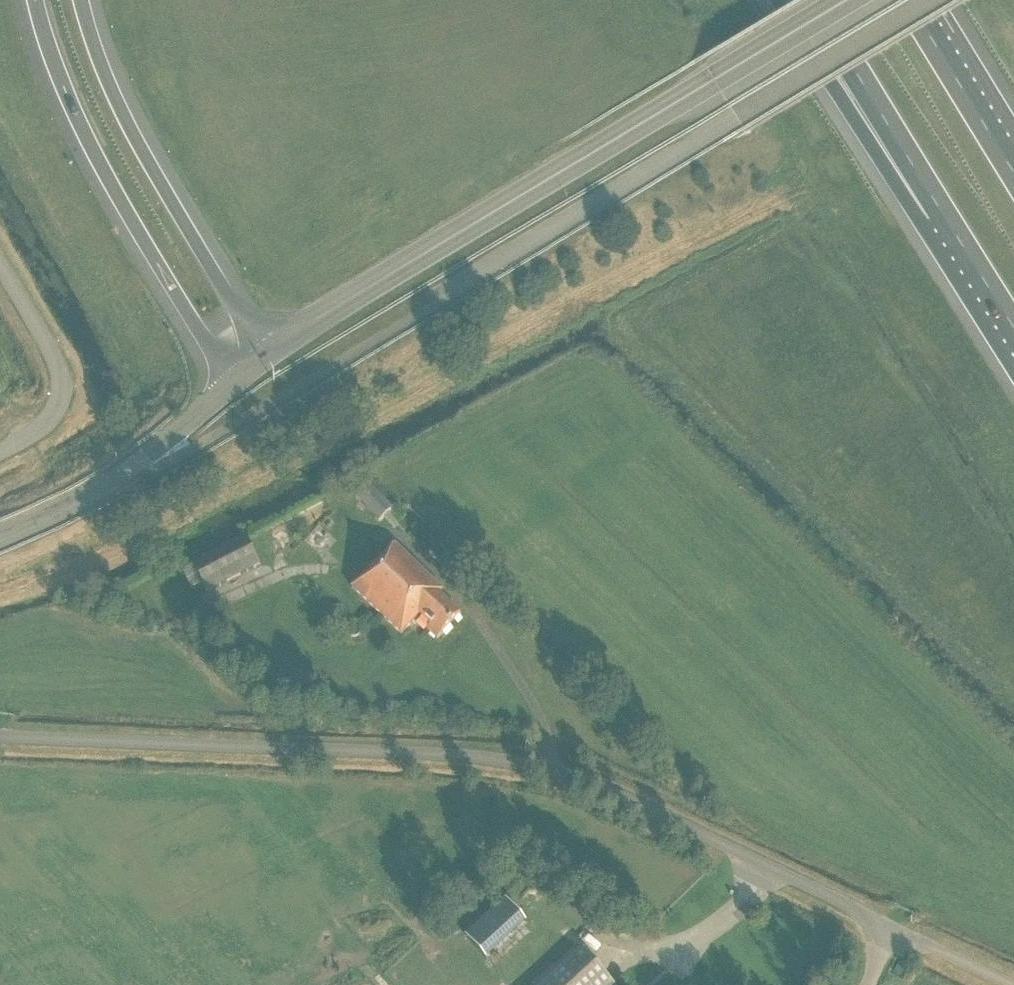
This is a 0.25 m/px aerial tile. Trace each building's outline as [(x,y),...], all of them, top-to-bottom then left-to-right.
[(370,485),(357,497),(379,521),(392,509),(370,485)] [(259,564),(245,537),(245,536),(190,564),(204,591),(259,564)] [(382,557),(352,589),(400,635),(419,615),(430,625),(427,630),(437,639),(461,614),(440,594),(442,590),(395,545),(383,558),(382,557)] [(526,919),(505,896),(465,933),(486,956),(526,919)] [(578,947),(536,984),(613,984),(578,947)]
